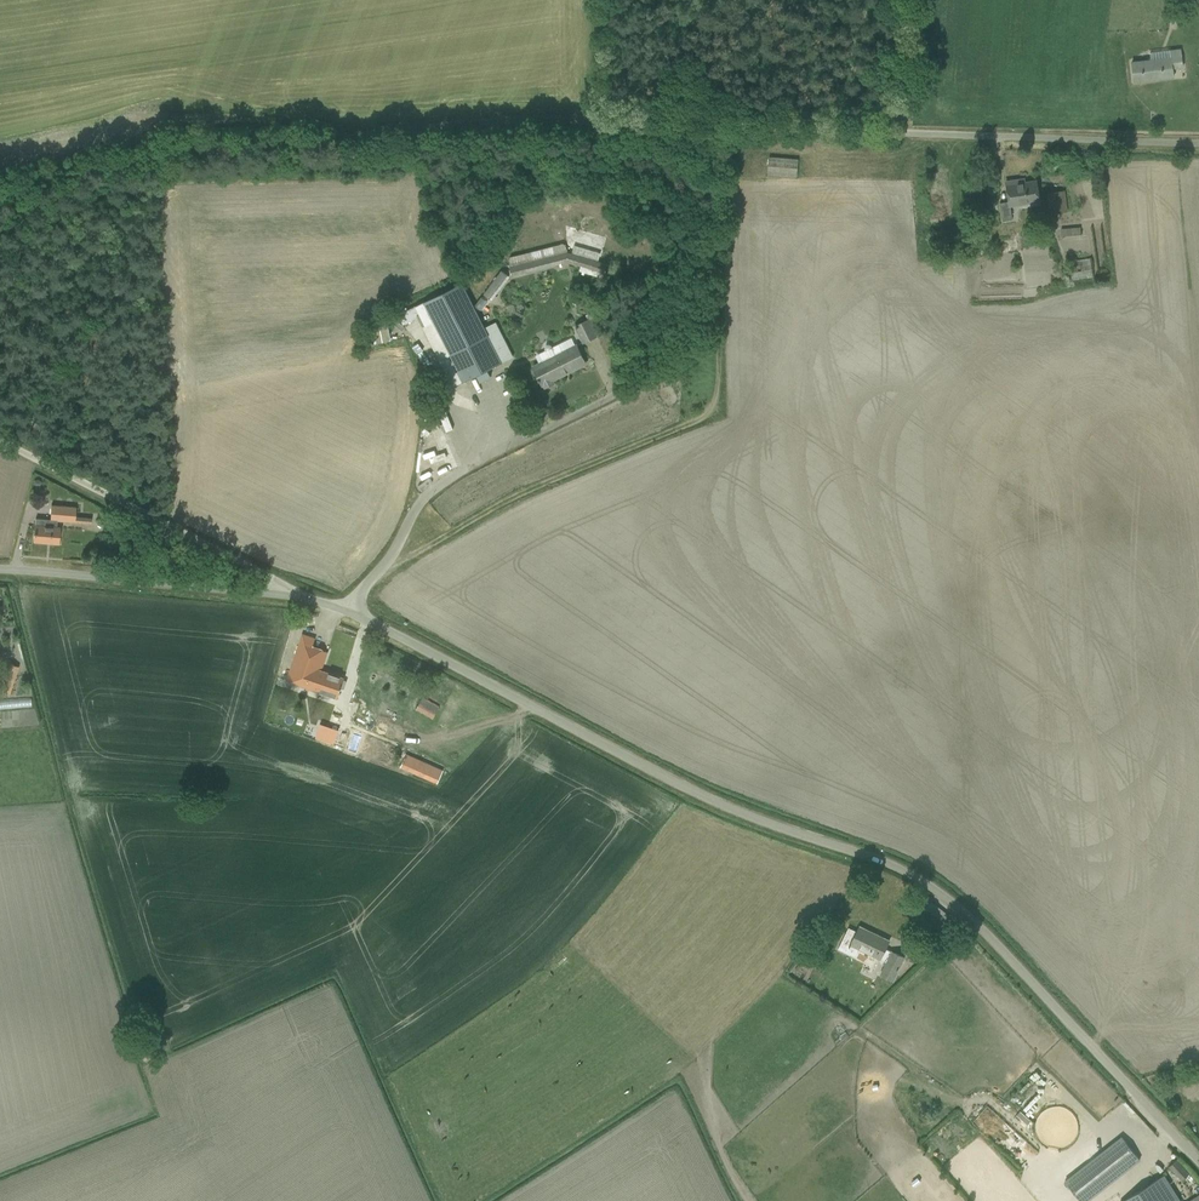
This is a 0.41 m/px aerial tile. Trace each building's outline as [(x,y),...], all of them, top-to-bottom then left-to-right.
[(1150,61),(1132,63),(1134,82),(1173,77),(1172,68),(1182,67),(1181,55),(1180,50),(1168,51),(1169,59),(1150,61)] [(769,157),(767,174),(796,176),(798,159),(769,157)] [(1009,201),(1000,203),(1002,221),(1012,219),(1010,205),(1039,201),(1036,180),(1017,183),(1016,180),(1006,181),(1009,201)] [(1047,193),(1048,205),(1050,214),(1067,212),(1064,191),(1047,193)] [(1060,229),(1062,239),(1080,237),(1079,227),(1060,229)] [(568,244),(509,259),(511,266),(509,266),(512,276),(566,262),(604,273),(606,263),(604,263),(596,260),(570,252),(568,244)] [(1069,261),(1072,280),(1092,277),(1089,258),(1069,261)] [(507,275),(501,271),(482,294),(489,299),(507,275)] [(404,325),(419,317),(453,387),(513,357),(495,322),(484,328),(462,283),(399,315),(404,325)] [(575,326),(578,331),(583,342),(596,336),(595,334),(602,331),(592,312),(585,315),(587,320),(575,326)] [(387,325),(371,328),(373,344),(390,341),(387,325)] [(539,378),(538,379),(539,381),(540,380),(542,385),(585,363),(576,344),(575,345),(571,337),(551,347),(550,345),(548,344),(545,346),(544,348),(545,351),(535,356),(538,363),(533,365),(539,378)] [(457,439),(452,427),(455,426),(448,412),(439,416),(446,431),(444,432),(448,443),(457,439)] [(424,431),(434,429),(432,417),(422,419),(424,431)] [(462,421),(465,432),(471,431),(468,419),(462,421)] [(161,426),(153,427),(154,435),(171,434),(171,429),(161,429),(161,426)] [(35,518),(33,541),(58,543),(59,528),(56,527),(56,520),(90,523),(91,518),(75,517),(76,507),(51,505),(50,519),(35,518)] [(287,681),(291,683),(337,698),(344,678),(320,670),(327,652),(313,647),(316,639),(303,634),(287,681)] [(374,680),(389,687),(395,673),(380,667),(374,680)] [(415,709),(432,719),(439,707),(422,697),(415,709)] [(335,713),(321,711),(317,730),(331,733),(335,713)] [(371,731),(355,721),(343,741),(359,750),(371,731)] [(406,754),(400,767),(437,782),(442,770),(406,754)] [(928,910),(921,919),(936,931),(943,922),(928,910)] [(885,949),(889,941),(859,926),(856,932),(848,928),(846,932),(838,949),(864,962),(868,953),(880,959),(885,949)] [(892,980),(904,957),(892,952),(885,949),(880,959),(886,962),(880,974),(892,980)] [(1025,1074),(1020,1079),(1030,1087),(1034,1082),(1025,1074)] [(1009,1103),(1021,1096),(1014,1085),(1002,1092),(1009,1103)] [(1112,1144),(1065,1181),(1081,1200),(1086,1200),(1139,1160),(1122,1137),(1112,1144)] [(1182,1180),(1189,1174),(1176,1159),(1169,1166),(1182,1180)] [(1122,1200),(1179,1200),(1163,1175),(1122,1200)]
